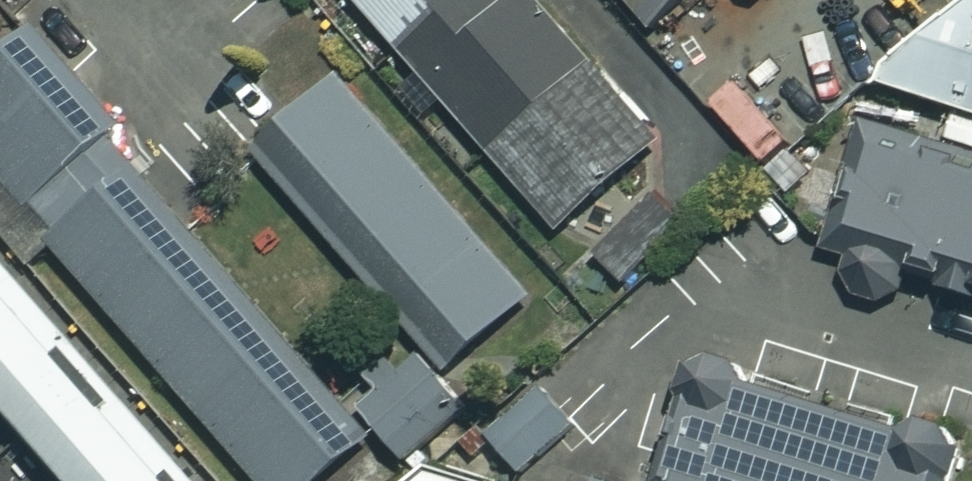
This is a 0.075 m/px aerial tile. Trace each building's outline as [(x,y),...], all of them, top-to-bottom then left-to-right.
[(519,0),(343,0),(556,250),(658,164),(519,0)] [(658,44),(710,0),(620,0),(658,44)] [(888,69),(891,98),(971,123),(971,0),(965,0),(888,69)] [(47,55),(0,95),(0,236),(45,288),(73,265),(257,480),(338,480),(380,445),(47,55)] [(539,309),(332,67),(238,146),(445,389),(539,309)] [(869,146),(843,250),(971,283),(971,172),(869,146)] [(9,260),(0,268),(0,417),(54,480),(198,480),(9,260)] [(524,480),(549,480),(590,447),(554,402),(497,448),(524,480)] [(680,480),(937,480),(944,454),(757,407),(749,437),(694,424),(680,480)]
